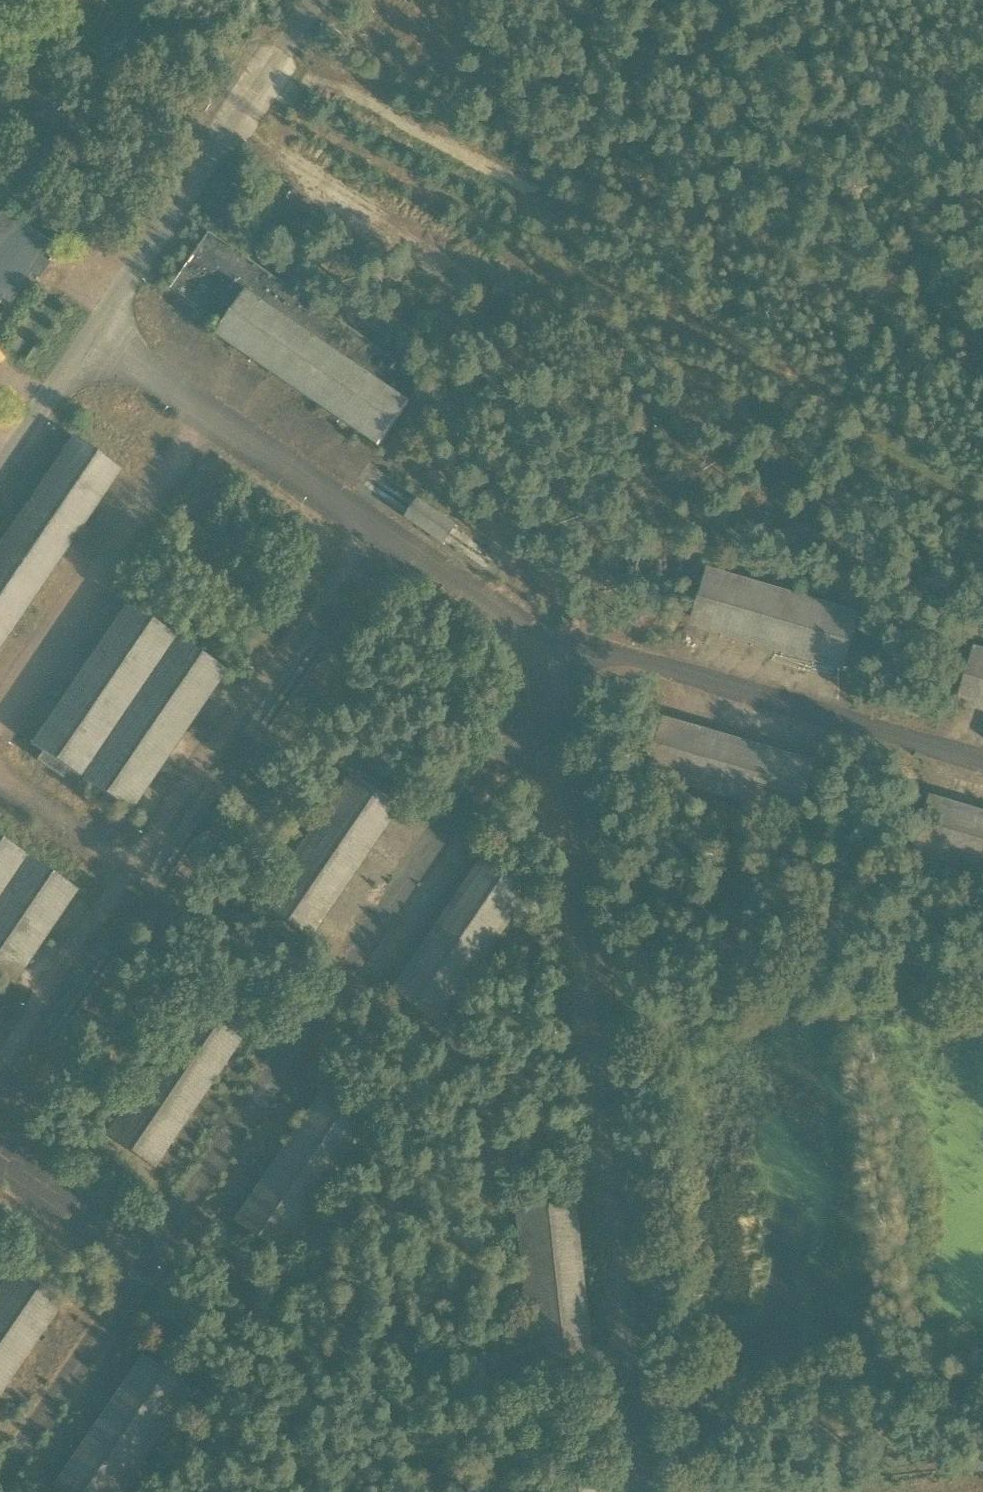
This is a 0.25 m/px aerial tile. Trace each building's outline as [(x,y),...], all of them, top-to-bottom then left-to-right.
[(378,447),(424,380),(209,233),(171,289),(224,325),(216,337),(378,447)] [(121,470),(73,437),(0,544),(0,649),(121,470)] [(426,498),(412,519),(451,546),(465,525),(426,498)] [(851,668),(867,610),(714,569),(698,627),(851,668)] [(126,604),(31,745),(43,753),(37,761),(64,779),(69,771),(131,813),(227,672),(126,604)] [(982,711),(982,649),(972,646),(957,704),(982,711)] [(677,780),(813,814),(827,758),(674,721),(664,763),(680,767),(677,780)] [(352,941),(422,813),(350,774),(275,912),(328,941),(334,931),(352,941)] [(939,793),(930,821),(952,828),(945,850),(982,862),(982,807),(939,793)] [(14,986),(78,892),(0,839),(0,977),(14,986)] [(448,1026),(530,888),(480,859),(398,997),(448,1026)] [(322,1091),(241,1225),(288,1253),(369,1119),(322,1091)] [(22,1370),(7,1362),(52,1289),(18,1268),(0,1298),(0,1405),(22,1370)] [(59,1489),(64,1491),(127,1491),(194,1385),(145,1354),(59,1489)]
